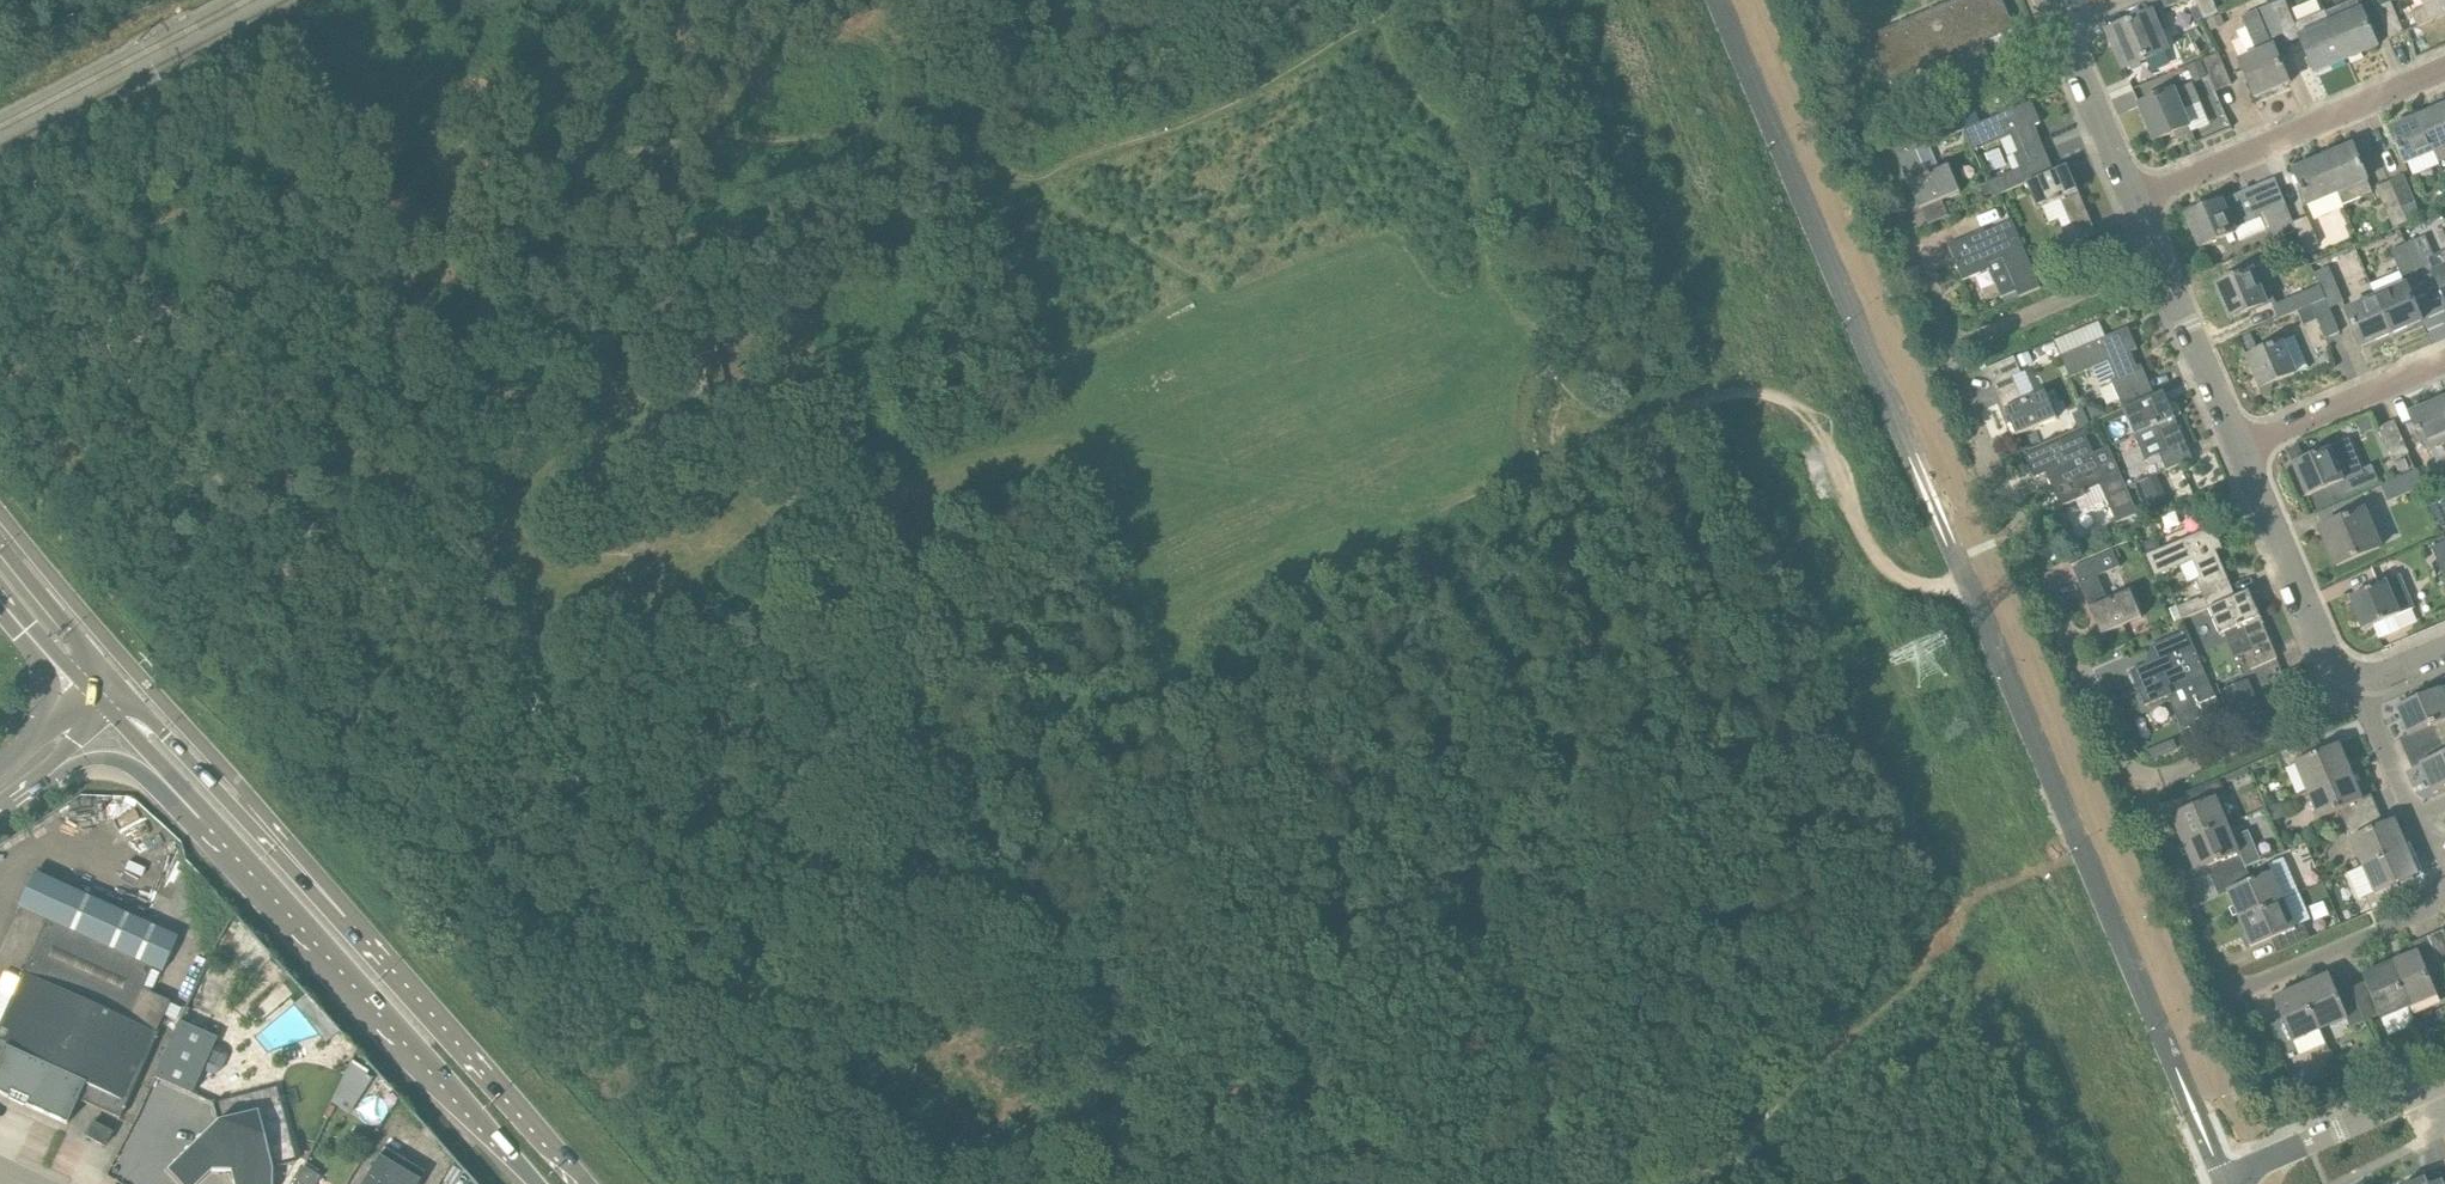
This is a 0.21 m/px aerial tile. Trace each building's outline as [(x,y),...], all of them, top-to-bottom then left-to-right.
[(1983,44),(1965,0),(1959,0),(1933,11),(1953,57),(1983,44)] [(1983,44),(2015,30),(2002,0),(1965,0),(1983,44)] [(2147,1),(2152,14),(2109,33),(2125,70),(2171,51),(2164,33),(2171,30),(2163,11),(2189,0),(2149,0),(2147,1)] [(2219,15),(2213,0),(2196,0),(2205,21),(2219,15)] [(2424,8),(2412,14),(2418,28),(2444,17),(2444,0),(2421,0),(2424,8)] [(2295,24),(2285,1),(2271,6),(2270,7),(2287,45),(2302,39),(2316,73),(2346,61),(2330,23),(2325,12),(2295,24)] [(2390,40),(2404,34),(2391,3),(2377,9),(2390,40)] [(2196,22),(2204,18),(2199,7),(2191,10),(2196,22)] [(2275,50),(2287,45),(2270,7),(2242,18),(2257,53),(2240,60),(2257,99),(2289,85),(2275,50)] [(2377,48),(2361,10),(2330,23),(2346,61),(2377,48)] [(1923,70),(1953,57),(1933,11),(1903,24),(1923,70)] [(2225,24),(2220,15),(2207,21),(2212,30),(2225,24)] [(1891,83),(1923,70),(1903,24),(1871,38),(1891,83)] [(2217,92),(2232,86),(2218,52),(2203,59),(2217,92)] [(2202,61),(2188,67),(2194,82),(2208,76),(2202,61)] [(2154,142),(2190,127),(2184,112),(2202,104),(2193,83),(2176,90),(2177,91),(2139,107),(2154,142)] [(2028,185),(2055,173),(2035,127),(2041,125),(2032,103),(1966,131),(1975,153),(2012,137),(2020,154),(2016,156),(2022,170),(1989,184),(1995,200),(2028,184),(2028,185)] [(2435,154),(2439,163),(2444,161),(2444,108),(2420,119),(2435,154)] [(1926,177),(1916,152),(1961,133),(1953,116),(1892,143),(1921,210),(1923,209),(1930,224),(1949,216),(1943,201),(1961,193),(1950,167),(1926,177)] [(2407,167),(2435,154),(2420,119),(2392,131),(2407,167)] [(2323,160),(2339,195),(2340,194),(2345,206),(2373,194),(2353,147),(2323,160)] [(2310,208),(2339,195),(2323,160),(2294,172),(2310,208)] [(2055,173),(2028,185),(2039,210),(2061,200),(2072,226),(2063,229),(2069,243),(2096,232),(2068,167),(2055,173)] [(2391,182),(2408,224),(2418,219),(2417,216),(2425,213),(2421,202),(2416,204),(2405,177),(2391,182)] [(2297,231),(2294,224),(2276,181),(2188,217),(2201,249),(2238,233),(2237,230),(2268,217),(2278,239),(2297,231)] [(2393,230),(2408,224),(2391,182),(2376,189),(2393,230)] [(2294,224),(2297,231),(2305,251),(2319,245),(2308,218),(2294,224)] [(2041,289),(2013,222),(1986,233),(1985,230),(1975,234),(1976,235),(1949,246),(1964,281),(1990,270),(2001,297),(2018,291),(2020,297),(2041,289)] [(2404,246),(2416,272),(2431,266),(2420,240),(2404,246)] [(2402,278),(2416,272),(2404,246),(2391,252),(2402,278)] [(2434,272),(2444,298),(2444,267),(2434,272)] [(2326,301),(2330,309),(2344,303),(2330,268),(2315,274),(2320,287),(2326,301)] [(2231,320),(2271,304),(2276,302),(2269,285),(2265,287),(2262,288),(2256,272),(2256,270),(2217,286),(2231,320)] [(2376,298),(2392,335),(2421,322),(2405,285),(2376,298)] [(2326,301),(2320,287),(2277,305),(2276,302),(2271,304),(2279,320),(2297,313),(2312,306),(2313,307),(2326,301)] [(2018,291),(2001,297),(2004,304),(2020,297),(2018,291)] [(2362,347),(2392,335),(2376,298),(2347,311),(2362,347)] [(2340,334),(2330,309),(2326,301),(2313,307),(2326,339),(2340,334)] [(2100,387),(2112,382),(2124,411),(2165,393),(2164,392),(2150,398),(2131,353),(2138,350),(2129,328),(2061,356),(2070,378),(2092,369),(2100,387)] [(2252,333),(2243,336),(2249,350),(2257,346),(2252,333)] [(2261,390),(2297,374),(2283,343),(2247,358),(2261,390)] [(2015,358),(2020,368),(2034,363),(2029,352),(2015,358)] [(2023,402),(2013,377),(2022,374),(2020,370),(2020,368),(2015,358),(1988,369),(2016,436),(2057,419),(2046,393),(2023,402)] [(2165,393),(2124,411),(2135,436),(2157,427),(2168,452),(2160,455),(2167,471),(2193,460),(2165,393)] [(2107,413),(2100,399),(2085,406),(2093,420),(2107,413)] [(2444,445),(2444,403),(2443,400),(2411,414),(2426,453),(2444,445)] [(2072,414),(2078,428),(2090,424),(2084,409),(2072,414)] [(2393,461),(2409,454),(2395,421),(2379,428),(2393,461)] [(2073,502),(2077,512),(2106,499),(2108,503),(2117,524),(2139,514),(2110,447),(2094,453),(2084,430),(2025,456),(2034,478),(2046,473),(2061,507),(2073,502)] [(2306,498),(2345,482),(2331,449),(2292,465),(2306,498)] [(2389,502),(2423,486),(2417,471),(2382,486),(2389,502)] [(2168,500),(2163,487),(2146,494),(2152,507),(2168,500)] [(2444,533),(2444,497),(2431,503),(2443,534),(2444,533)] [(2337,567),(2383,547),(2367,509),(2321,529),(2337,567)] [(2236,598),(2236,597),(2217,552),(2223,549),(2214,527),(2146,556),(2155,578),(2194,562),(2201,578),(2197,580),(2203,596),(2177,606),(2183,620),(2209,609),(2222,604),(2236,598)] [(2157,548),(2154,540),(2144,544),(2147,552),(2157,548)] [(2431,547),(2444,580),(2444,541),(2431,547)] [(2108,601),(2098,577),(2121,567),(2114,551),(2074,568),(2102,635),(2142,618),(2131,592),(2108,601)] [(2364,630),(2414,609),(2400,577),(2350,598),(2364,630)] [(2222,604),(2209,609),(2220,636),(2226,633),(2237,658),(2245,654),(2251,670),(2278,659),(2250,592),(2236,597),(2236,598),(2222,604)] [(2208,720),(2223,713),(2189,633),(2162,645),(2166,654),(2156,658),(2157,660),(2130,671),(2145,706),(2170,695),(2186,729),(2208,720)] [(2306,682),(2301,669),(2286,675),(2292,688),(2306,682)] [(2438,741),(2432,727),(2444,722),(2444,698),(2441,689),(2397,708),(2408,737),(2400,740),(2406,755),(2438,741)] [(2227,704),(2234,720),(2262,708),(2254,692),(2227,704)] [(2208,720),(2186,729),(2191,742),(2213,732),(2208,720)] [(2307,793),(2353,774),(2340,744),(2318,753),(2312,740),(2281,753),(2287,769),(2296,766),(2307,793)] [(2406,755),(2412,769),(2421,765),(2433,793),(2444,788),(2444,753),(2443,754),(2438,741),(2406,755)] [(2345,827),(2379,813),(2372,796),(2363,799),(2353,774),(2307,793),(2318,820),(2339,812),(2345,827)] [(2184,845),(2230,826),(2218,799),(2225,795),(2218,780),(2186,794),(2192,809),(2172,817),(2184,845)] [(2362,868),(2408,848),(2396,818),(2383,824),(2379,813),(2345,827),(2362,868)] [(2214,883),(2248,869),(2247,867),(2262,861),(2249,831),(2235,837),(2230,826),(2184,845),(2196,873),(2208,867),(2214,883)] [(2408,848),(2362,868),(2373,894),(2366,897),(2372,913),(2406,899),(2400,884),(2420,876),(2408,848)] [(2240,920),(2286,901),(2273,872),(2253,880),(2248,869),(2214,883),(2219,895),(2228,892),(2240,920)] [(177,937),(62,885),(22,974),(0,1023),(0,1094),(67,1124),(78,1100),(119,1119),(157,1035),(155,1034),(170,1002),(142,989),(152,967),(162,971),(177,937)] [(2286,901),(2240,920),(2252,948),(2272,939),(2278,953),(2311,939),(2305,923),(2297,927),(2286,901)] [(2444,931),(2429,937),(2443,970),(2444,969),(2444,934),(2444,931)] [(2430,975),(2443,970),(2429,937),(2414,944),(2418,952),(2391,963),(2410,1008),(2439,996),(2430,975)] [(216,1038),(223,1021),(205,1012),(225,968),(211,961),(183,1023),(179,1021),(155,1078),(193,1095),(218,1038),(216,1038)] [(2417,1024),(2410,1008),(2391,963),(2363,975),(2366,983),(2352,989),(2366,1022),(2380,1016),(2382,1020),(2389,1037),(2417,1024)] [(2366,1022),(2352,989),(2338,994),(2329,974),(2301,986),(2321,1032),(2348,1020),(2351,1028),(2366,1022)] [(2295,1043),(2321,1032),(2301,986),(2273,998),(2282,1019),(2268,1025),(2282,1058),(2298,1051),(2295,1043)] [(295,1005),(307,1019),(319,1010),(306,996),(295,1005)] [(343,1100),(350,1102),(352,1095),(373,1101),(378,1084),(351,1075),(343,1100)] [(277,1089),(213,1105),(218,1123),(168,1170),(180,1183),(199,1183),(213,1170),(207,1164),(225,1148),(234,1183),(271,1183),(272,1169),(295,1163),(277,1089)] [(105,1146),(111,1133),(92,1123),(85,1136),(105,1146)] [(424,1173),(383,1148),(362,1183),(417,1183),(424,1173)] [(320,1177),(304,1167),(294,1183),(316,1183),(320,1177)]
